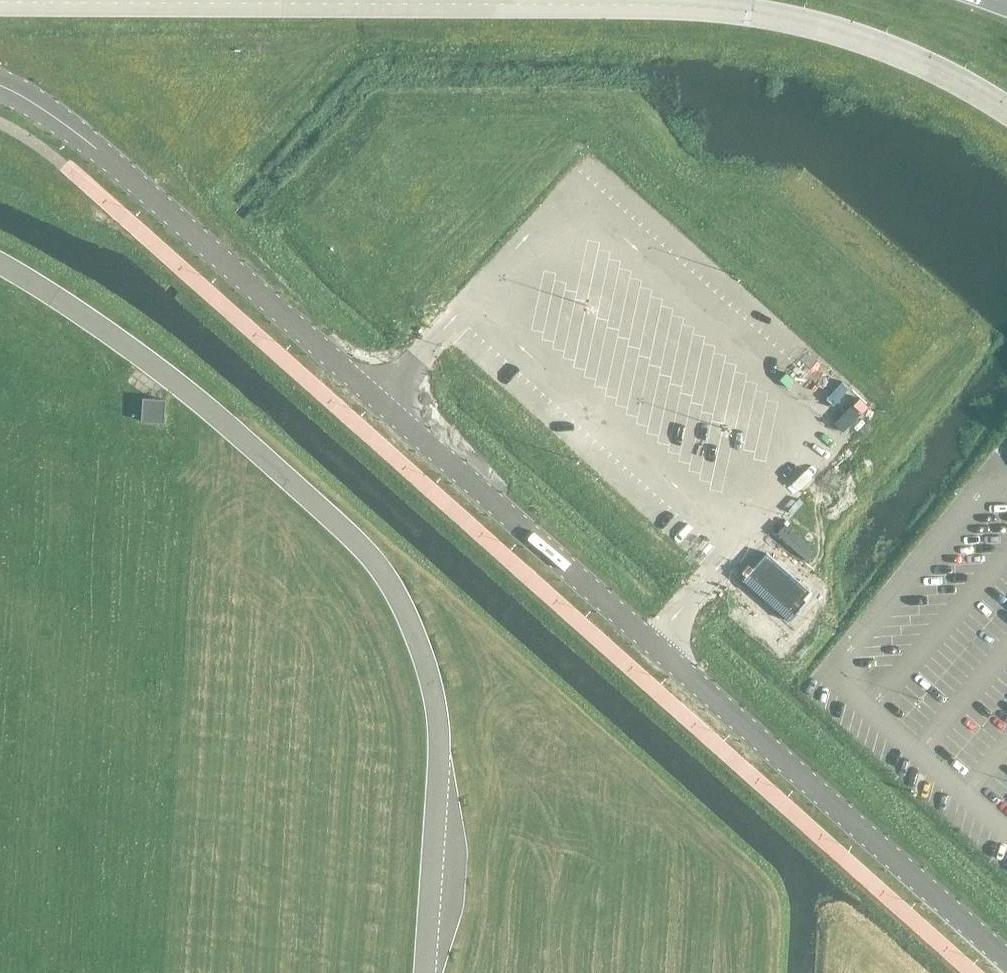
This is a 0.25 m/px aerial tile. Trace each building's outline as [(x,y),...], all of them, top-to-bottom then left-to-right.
[(741,582),(788,621),(810,596),(766,557),(741,582)]
